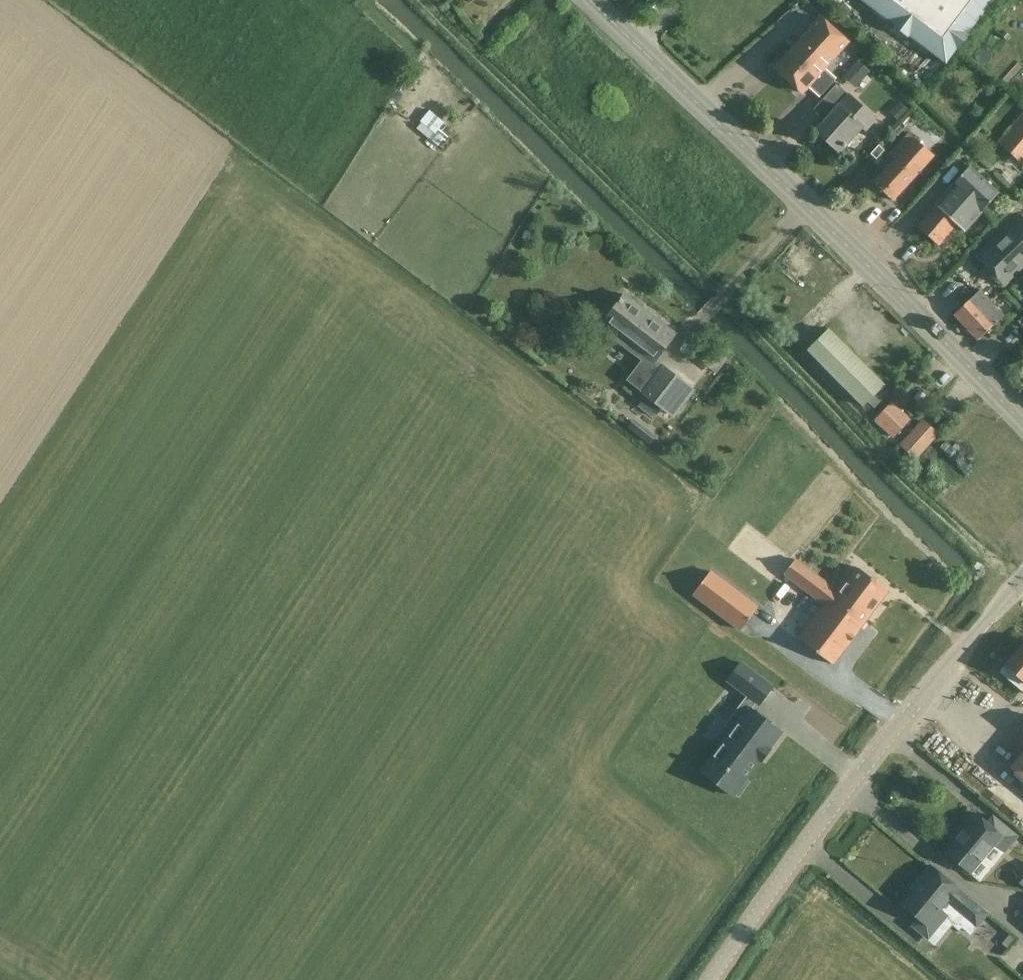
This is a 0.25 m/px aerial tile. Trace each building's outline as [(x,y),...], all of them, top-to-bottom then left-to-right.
[(945,63),(992,0),(863,0),(945,63)] [(819,96),(836,78),(824,67),(847,42),(820,18),(775,69),(801,93),(808,86),(819,96)] [(857,62),(844,76),(847,79),(860,65),(857,62)] [(875,119),(836,84),(827,95),(838,105),(815,131),(839,153),(861,128),(865,131),(875,119)] [(909,110),(901,102),(890,112),(898,120),(909,110)] [(997,142),(1022,165),(1022,114),(997,142)] [(422,122),(416,128),(437,146),(443,139),(444,140),(452,131),(443,124),(435,133),(422,122)] [(933,156),(909,133),(888,155),(893,159),(872,183),(892,201),(933,156)] [(969,166),(917,226),(937,245),(956,224),(963,231),(984,208),(998,193),(969,166)] [(975,257),(1003,286),(1022,267),(1022,218),(1020,215),(1006,228),(975,257)] [(980,290),(953,315),(977,340),(1004,315),(990,300),(980,290)] [(642,309),(624,295),(602,324),(652,363),(672,337),(640,312),(642,309)] [(693,389),(661,364),(640,392),(672,416),(693,389)] [(876,393),(867,402),(874,408),(883,399),(876,393)] [(892,438),(910,419),(892,402),(874,421),(892,438)] [(916,458),(938,434),(922,419),(899,444),(916,458)] [(835,590),(794,559),(784,573),(826,604),(799,639),(832,664),(887,590),(857,567),(845,583),(842,581),(835,590)] [(711,570),(692,594),(740,631),(759,606),(711,570)] [(999,672),(1011,682),(1013,680),(1022,688),(1022,643),(999,672)] [(772,687),(740,662),(727,679),(747,694),(724,724),(732,731),(701,771),(732,795),(733,793),(737,796),(748,782),(744,778),(759,759),(760,760),(769,749),(768,748),(780,732),(750,709),(756,702),(759,704),(772,687)] [(1012,768),(1022,778),(1022,755),(1012,768)] [(965,831),(947,853),(962,866),(970,873),(994,843),(1004,852),(1017,836),(993,816),(986,824),(973,813),(961,828),(965,831)] [(978,905),(957,888),(930,865),(918,880),(921,883),(903,905),(919,918),(913,925),(923,934),(928,938),(948,914),(957,922),(964,914),(967,917),(977,906),(978,905)] [(1010,933),(1002,943),(1008,949),(1017,938),(1010,933)]
